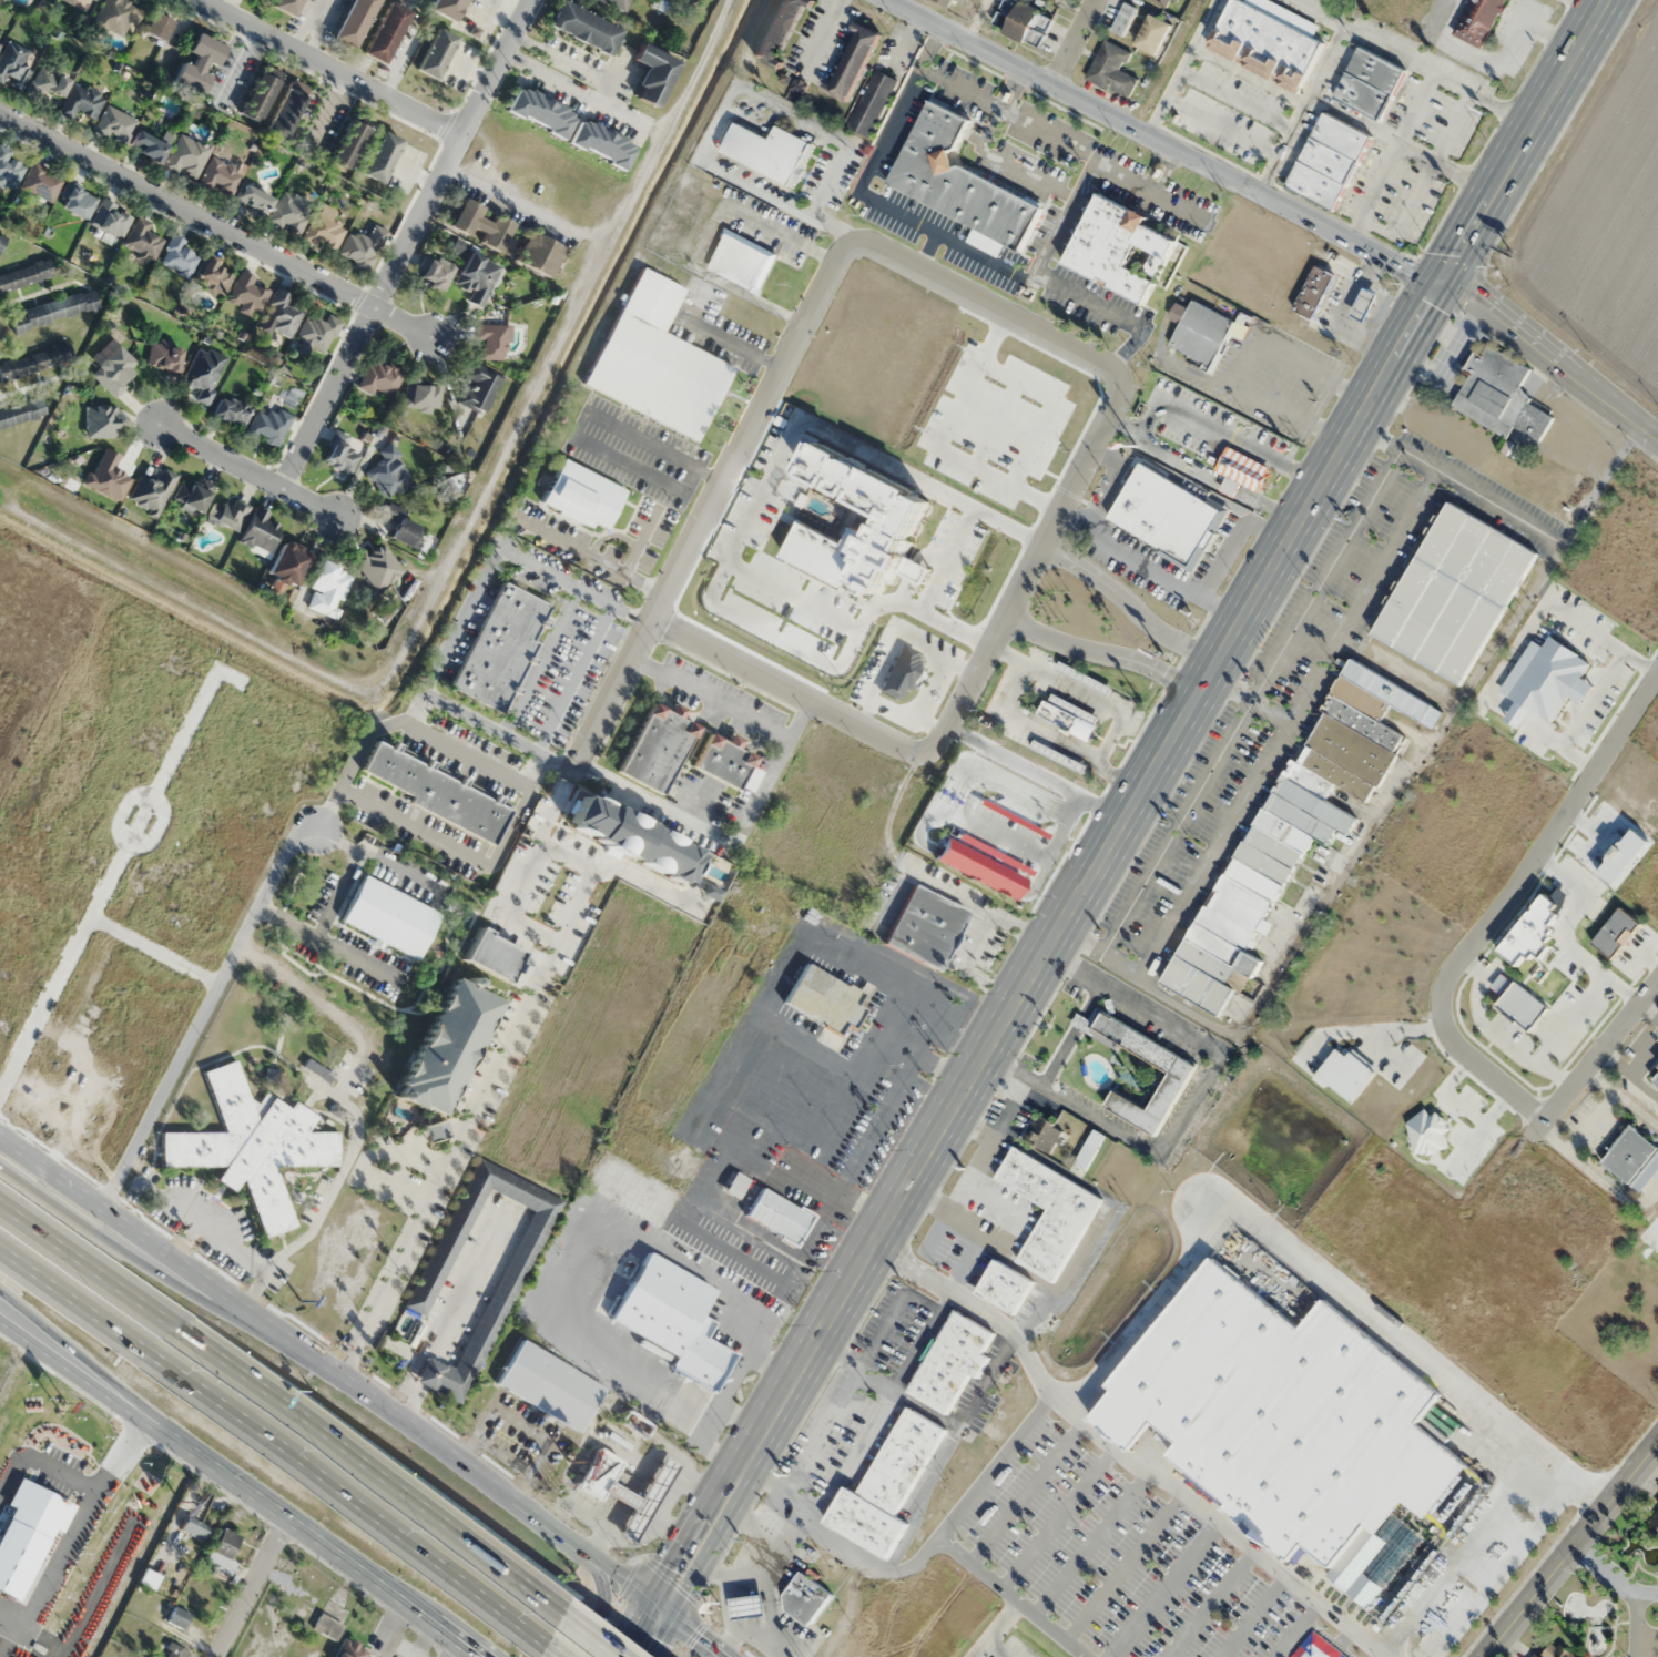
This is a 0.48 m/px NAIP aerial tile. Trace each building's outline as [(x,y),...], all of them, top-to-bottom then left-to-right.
[(126,0),(104,0),(92,25),(120,39),(136,6),(126,1),(126,0)] [(272,7),(293,17),(302,0),(275,0),(272,7)] [(354,49),(377,0),(351,0),(333,40),(354,49)] [(430,10),(455,22),(465,0),(435,0),(430,10)] [(561,0),(560,0),(548,25),(611,58),(624,32),(561,0)] [(626,0),(595,0),(620,12),(626,0)] [(753,55),(777,66),(809,0),(780,0),(753,55)] [(1020,0),(1002,32),(1035,51),(1051,22),(1042,17),(1044,13),(1020,0)] [(1170,11),(1175,0),(1148,0),(1170,11)] [(1236,0),(1231,0),(1207,50),(1301,94),(1325,42),(1236,0)] [(1482,50),(1506,0),(1468,0),(1452,35),(1482,50)] [(409,11),(388,1),(363,55),(384,65),(409,11)] [(142,32),(164,42),(173,21),(151,11),(142,32)] [(1134,45),(1156,57),(1172,26),(1150,14),(1134,45)] [(847,101),(880,33),(858,22),(825,91),(847,101)] [(433,80),(457,39),(438,28),(415,69),(433,80)] [(173,81),(202,93),(212,68),(215,70),(225,46),(194,33),(173,81)] [(9,40),(0,56),(0,82),(19,93),(32,70),(22,64),(30,52),(9,40)] [(1134,77),(1117,70),(1126,50),(1102,40),(1085,81),(1126,98),(1134,77)] [(632,61),(646,68),(633,96),(657,107),(678,62),(640,44),(632,61)] [(1358,46),(1332,100),(1380,123),(1406,69),(1358,46)] [(59,98),(70,78),(45,64),(34,84),(59,98)] [(869,137),(897,80),(875,68),(846,126),(869,137)] [(239,114),(259,123),(278,80),(258,71),(239,114)] [(72,118),(76,109),(94,119),(105,98),(75,82),(59,111),(72,118)] [(505,112),(564,136),(575,110),(516,86),(505,112)] [(305,96),(287,87),(266,127),(285,136),(305,96)] [(887,187),(973,223),(965,242),(999,256),(1003,245),(1022,252),(1042,202),(950,164),(969,117),(924,98),(887,187)] [(136,119),(106,105),(95,129),(125,143),(136,119)] [(1338,211),(1372,135),(1320,111),(1286,187),(1338,211)] [(369,127),(348,118),(329,161),(349,170),(369,127)] [(623,168),(635,143),(579,118),(568,143),(623,168)] [(775,125),(769,138),(734,122),(720,153),(793,187),(813,143),(775,125)] [(168,146),(138,129),(128,146),(158,163),(168,146)] [(381,182),(401,140),(382,130),(361,173),(381,182)] [(194,180),(211,149),(181,133),(164,164),(194,180)] [(26,165),(10,159),(14,151),(0,144),(0,185),(14,192),(26,165)] [(228,198),(243,171),(214,155),(199,182),(228,198)] [(63,177),(34,163),(22,188),(51,202),(63,177)] [(272,198),(244,182),(235,199),(262,215),(272,198)] [(58,207),(85,219),(96,196),(69,183),(58,207)] [(313,204),(284,190),(269,219),(298,234),(313,204)] [(1064,264),(1145,302),(1175,239),(1143,224),(1147,215),(1098,192),(1064,264)] [(482,206),(462,197),(448,227),(468,236),(472,228),(483,233),(479,242),(499,252),(513,222),(494,213),(490,222),(477,216),(482,206)] [(90,223),(120,238),(133,214),(103,198),(90,223)] [(347,226),(318,210),(303,236),(333,252),(347,226)] [(148,230),(151,222),(138,216),(123,245),(153,260),(164,238),(148,230)] [(370,270),(387,230),(372,224),(366,238),(349,231),(338,258),(370,270)] [(513,260),(549,277),(564,247),(528,229),(513,260)] [(758,292),(775,254),(724,232),(708,270),(758,292)] [(186,239),(173,234),(160,264),(189,276),(199,254),(182,247),(186,239)] [(454,284),(469,291),(465,300),(482,307),(500,264),(469,251),(454,284)] [(439,257),(437,261),(426,255),(415,276),(442,291),(456,266),(439,257)] [(233,275),(208,256),(192,278),(217,297),(233,275)] [(49,260),(0,273),(0,292),(54,278),(49,260)] [(1316,319),(1335,273),(1313,264),(1294,310),(1316,319)] [(684,287),(639,267),(585,388),(701,439),(734,365),(664,334),(684,287)] [(225,302),(257,317),(269,290),(253,282),(256,276),(241,268),(225,302)] [(99,306),(93,287),(9,314),(15,333),(99,306)] [(291,338),(302,310),(286,304),(291,293),(276,287),(260,326),(291,338)] [(1234,320),(1192,300),(1188,307),(1176,301),(1169,317),(1180,323),(1169,345),(1212,366),(1234,320)] [(326,353),(340,319),(327,314),(324,321),(308,314),(292,351),(307,358),(311,347),(326,353)] [(508,359),(508,324),(475,324),(475,339),(480,339),(480,359),(508,359)] [(185,350),(158,337),(145,362),(172,376),(185,350)] [(68,343),(0,361),(0,378),(1,380),(73,361),(68,343)] [(1451,404),(1468,375),(1462,370),(1476,347),(1484,352),(1488,343),(1532,368),(1520,386),(1530,397),(1507,437),(1451,404)] [(90,373),(112,395),(141,366),(120,344),(90,373)] [(199,344),(181,381),(199,389),(194,398),(207,404),(229,358),(199,344)] [(404,370),(371,355),(357,387),(372,394),(374,389),(392,397),(404,370)] [(486,414),(503,376),(471,362),(464,376),(474,381),(470,389),(463,386),(456,400),(486,414)] [(442,384),(408,378),(403,407),(437,413),(442,384)] [(241,430),(252,409),(221,393),(210,414),(241,430)] [(40,398),(0,409),(0,428),(45,416),(40,398)] [(85,437),(115,437),(115,405),(85,405),(85,437)] [(277,448),(293,417),(270,405),(265,414),(258,410),(246,432),(277,448)] [(347,475),(361,454),(344,442),(347,438),(338,431),(320,456),(347,475)] [(412,477),(394,460),(401,453),(389,441),(378,452),(382,456),(364,475),(391,500),(412,477)] [(1227,446),(1214,470),(1258,491),(1270,467),(1227,446)] [(626,489),(562,458),(539,504),(589,529),(593,522),(607,528),(626,489)] [(1168,551),(1164,557),(1193,572),(1226,509),(1138,463),(1109,520),(1168,551)] [(156,517),(177,475),(163,468),(156,482),(139,474),(125,501),(156,517)] [(174,504),(204,511),(211,481),(199,478),(197,486),(180,482),(174,504)] [(205,519),(238,531),(247,508),(214,496),(205,519)] [(1372,633),(1450,501),(1537,553),(1458,684),(1372,633)] [(405,509),(388,502),(382,517),(395,522),(389,538),(410,546),(419,524),(401,517),(405,509)] [(256,508),(239,537),(269,554),(286,525),(256,508)] [(291,587),(311,554),(285,538),(265,571),(291,587)] [(403,572),(381,541),(353,560),(375,592),(403,572)] [(305,607),(337,618),(352,571),(321,561),(305,607)] [(451,688),(501,711),(550,605),(500,581),(451,688)] [(921,652),(897,644),(881,693),(900,699),(903,688),(909,690),(921,652)] [(1351,658),(1431,704),(1422,720),(1342,673),(1351,658)] [(1060,661),(1112,688),(1109,697),(1057,670),(1060,661)] [(1160,982),(1292,754),(1298,758),(1324,711),(1322,709),(1331,693),(1402,734),(1392,752),(1395,754),(1377,785),(1374,783),(1365,799),(1333,780),(1322,800),(1354,819),(1345,832),(1335,826),(1328,840),(1315,833),(1227,983),(1234,987),(1219,1015),(1160,982)] [(1054,694),(1099,718),(1096,723),(1099,725),(1090,742),(1038,715),(1046,700),(1050,701),(1054,694)] [(662,795),(696,725),(679,717),(683,709),(672,703),(668,711),(650,702),(616,773),(662,795)] [(752,793),(761,770),(751,766),(755,756),(738,748),(741,739),(729,734),(726,740),(707,733),(692,769),(752,793)] [(1036,739),(1088,765),(1084,774),(1031,746),(1036,739)] [(359,771),(414,795),(409,805),(495,844),(512,806),(422,766),(424,763),(373,740),(359,771)] [(1051,851),(1071,808),(1019,784),(1003,819),(1034,833),(1029,841),(1051,851)] [(440,912),(361,874),(337,924),(415,962),(440,912)] [(885,943),(940,970),(969,910),(913,883),(885,943)] [(853,1028),(863,1009),(855,1006),(862,993),(804,963),(783,1005),(838,1033),(844,1024),(853,1028)] [(396,1097),(444,1117),(495,997),(447,977),(396,1097)] [(1196,1064),(1095,1009),(1084,1029),(1090,1032),(1093,1028),(1170,1070),(1148,1109),(1112,1090),(1104,1105),(1157,1134),(1196,1064)] [(276,1166),(337,1166),(337,1132),(313,1132),(313,1108),(274,1104),(271,1094),(248,1101),(237,1061),(205,1070),(224,1132),(162,1132),(161,1166),(221,1166),(220,1183),(222,1188),(230,1188),(247,1183),(262,1237),(294,1228),(276,1166)] [(1065,1128),(1034,1115),(1023,1140),(1055,1153),(1065,1128)] [(421,1126),(427,1142),(447,1135),(442,1119),(421,1126)] [(1631,1124),(1601,1160),(1629,1184),(1657,1150),(1657,1148),(1631,1124)] [(1104,1136),(1094,1130),(1070,1170),(1080,1176),(1104,1136)] [(1046,1207),(1016,1263),(1056,1284),(1101,1195),(1011,1148),(995,1180),(1046,1207)] [(428,1317),(485,1188),(530,1207),(458,1371),(426,1357),(415,1383),(467,1405),(559,1196),(474,1159),(408,1308),(428,1317)] [(761,1187),(811,1217),(795,1247),(744,1214),(761,1187)] [(608,1319),(647,1251),(714,1290),(699,1315),(711,1323),(703,1338),(732,1354),(710,1391),(668,1366),(673,1356),(608,1319)] [(1210,1254),(1298,1325),(1319,1300),(1437,1395),(1416,1422),(1492,1483),(1381,1620),(1324,1575),(1331,1567),(1304,1546),(1292,1562),(1224,1508),(1229,1503),(1170,1456),(1180,1443),(1153,1423),(1131,1451),(1091,1419),(1113,1392),(1105,1385),(1210,1254)] [(1014,1315),(1033,1281),(995,1259),(975,1293),(1014,1315)] [(947,1415),(968,1376),(976,1380),(987,1358),(982,1355),(994,1332),(949,1309),(905,1393),(947,1415)] [(580,1431),(604,1385),(519,1340),(495,1386),(580,1431)] [(944,1428),(905,1407),(859,1493),(844,1485),(823,1525),(888,1559),(907,1522),(897,1517),(944,1428)] [(619,1423),(643,1439),(652,1426),(627,1410),(619,1423)] [(52,1452),(48,1449),(51,1444),(40,1438),(38,1442),(36,1441),(0,1501),(0,1539),(52,1452)] [(152,1483),(165,1464),(140,1447),(127,1465),(152,1483)] [(599,1503),(603,1494),(610,1483),(622,1462),(599,1448),(574,1488),(599,1503)] [(78,1460),(61,1488),(68,1492),(0,1600),(0,1609),(15,1618),(104,1476),(78,1460)] [(1648,1523),(1657,1530),(1657,1509),(1648,1523)] [(206,1540),(212,1518),(188,1512),(183,1534),(206,1540)] [(237,1563),(229,1557),(241,1538),(225,1528),(205,1561),(229,1576),(237,1563)] [(781,1595),(801,1570),(835,1596),(810,1629),(784,1610),(781,1595)] [(731,1598),(733,1619),(765,1616),(763,1595),(731,1598)] [(189,1613),(173,1607),(167,1622),(182,1629),(189,1613)] [(341,1623),(320,1614),(314,1630),(335,1639),(341,1623)] [(1569,1650),(1547,1637),(1535,1656),(1565,1656),(1569,1650)] [(371,1653),(349,1638),(337,1656),(369,1656),(371,1653)] [(188,1652),(174,1644),(167,1656),(185,1656),(188,1652)]
